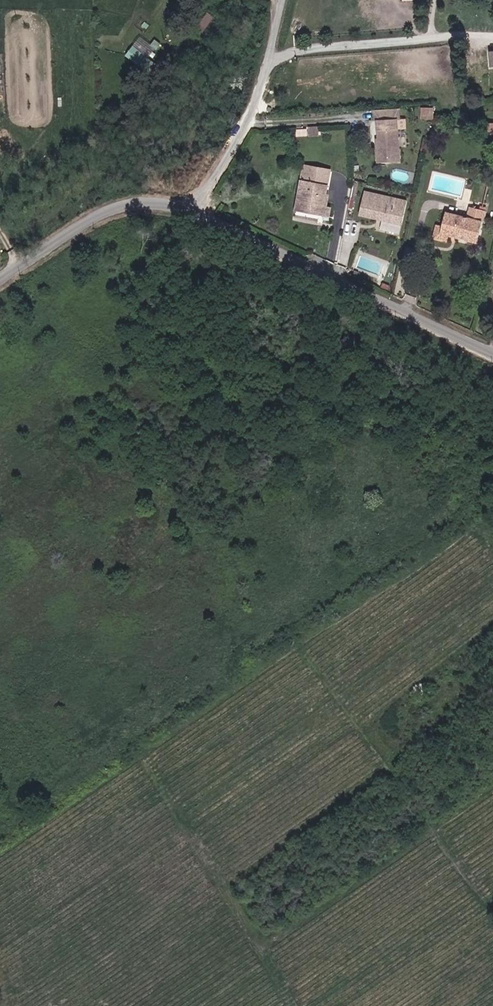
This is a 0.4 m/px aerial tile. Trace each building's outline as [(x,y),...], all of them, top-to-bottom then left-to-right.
[(141,35),(126,53),(142,66),(157,48),(141,35)] [(431,118),(432,108),(425,107),(423,117),(431,118)] [(399,162),(396,119),(398,119),(398,108),(374,109),(375,120),(377,120),(378,138),(380,141),(381,145),(377,145),(378,163),(399,162)] [(325,151),(327,131),(309,132),(307,150),(325,151)] [(326,196),(330,170),(304,165),(295,210),(325,215),(326,208),(328,196),(326,196)] [(354,201),(358,184),(353,183),(350,201),(354,201)] [(402,224),(407,202),(364,192),(359,215),(402,224)] [(477,243),(484,212),(470,209),(467,219),(445,213),(442,227),(440,233),(447,235),(477,243)] [(446,240),(447,235),(440,233),(442,227),(437,226),(434,237),(446,240)]
